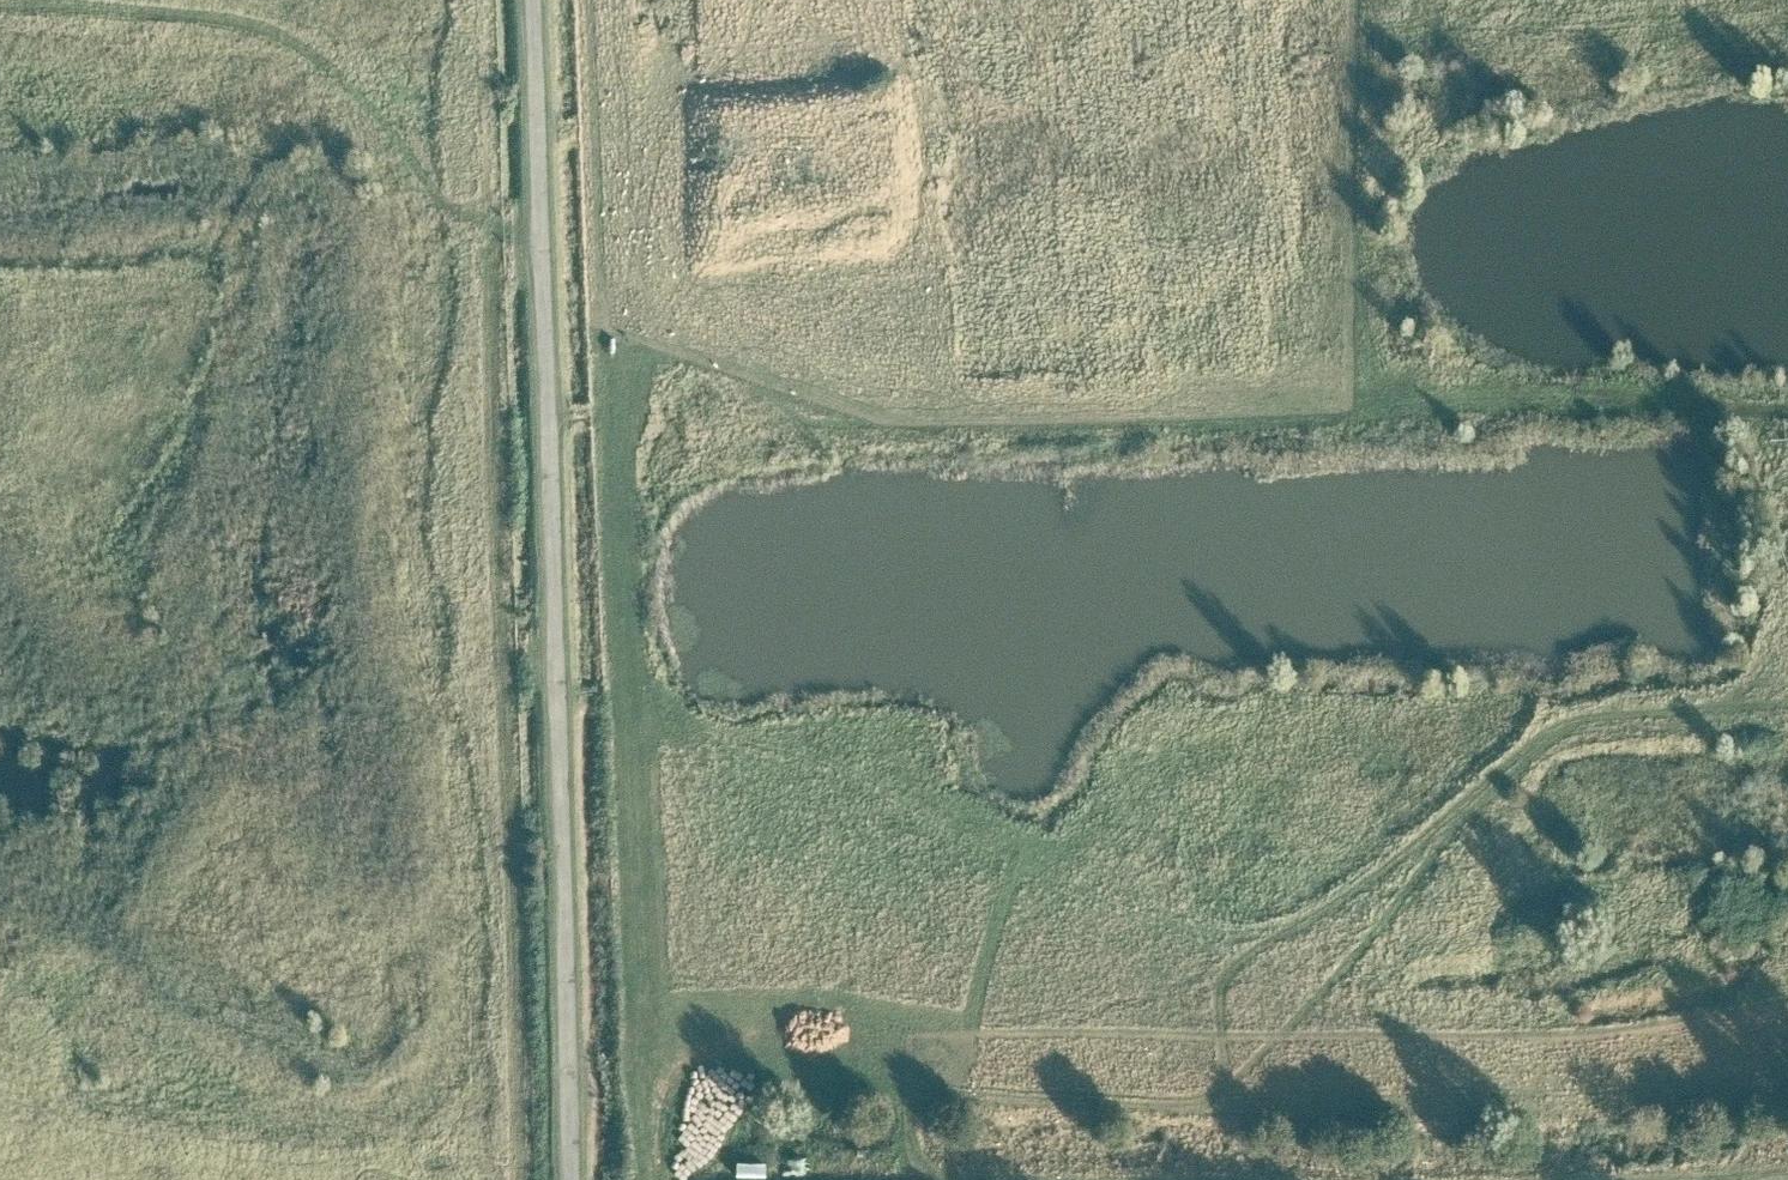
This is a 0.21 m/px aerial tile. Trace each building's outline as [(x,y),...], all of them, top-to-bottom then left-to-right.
[(706,1085),(688,1112),(703,1121),(720,1095),(706,1085)]
